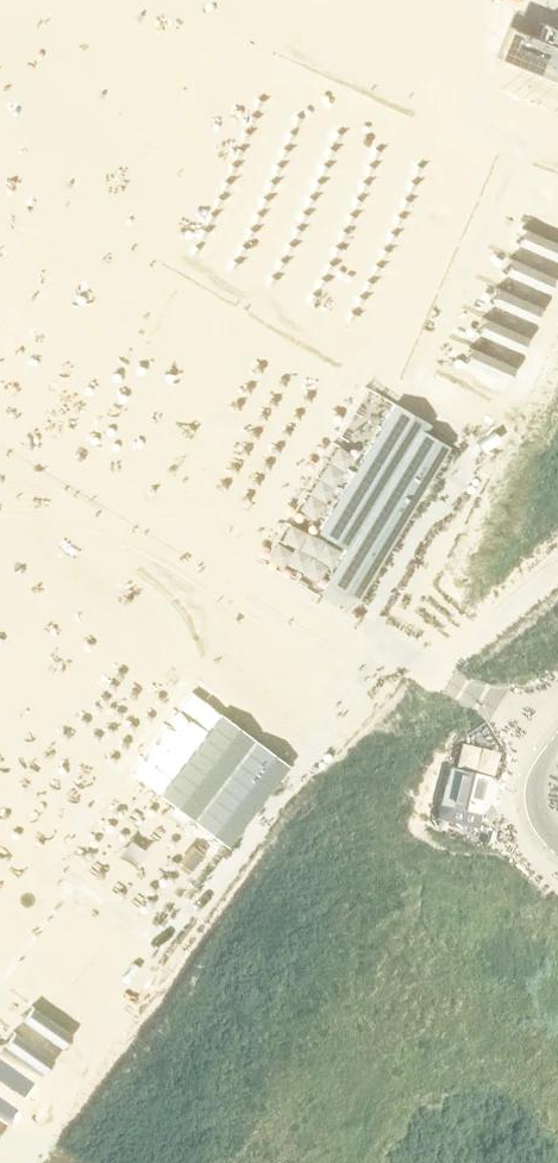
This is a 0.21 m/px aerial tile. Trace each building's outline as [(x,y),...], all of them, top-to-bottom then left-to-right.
[(511,50),(557,68),(557,28),(540,21),(535,35),(519,29),(511,50)] [(523,236),(557,252),(557,234),(529,222),(523,236)] [(514,253),(508,268),(547,285),(554,271),(514,253)] [(501,287),(494,302),(534,319),(540,305),(501,287)] [(487,319),(480,334),(519,351),(526,337),(487,319)] [(472,350),(466,364),(505,382),(512,367),(472,350)] [(326,580),(355,597),(446,445),(422,431),(426,423),(394,403),(318,531),(346,547),(326,580)] [(203,807),(233,829),(283,763),(257,743),(242,762),(230,753),(247,730),(216,707),(172,765),(212,795),(203,807)] [(498,797),(502,780),(464,771),(465,769),(453,766),(448,789),(443,788),(435,823),(480,834),(484,814),(498,797)] [(88,970),(79,983),(114,1008),(123,995),(88,970)] [(70,995),(61,1008),(96,1033),(105,1020),(70,995)] [(52,1019),(43,1033),(78,1057),(87,1044),(52,1019)] [(35,1044),(25,1058),(61,1082),(70,1069),(35,1044)] [(17,1069),(7,1083),(43,1107),(52,1094),(17,1069)] [(24,1133),(33,1120),(0,1097),(0,1116),(24,1133)] [(6,1158),(15,1144),(0,1134),(0,1153),(6,1158)]
